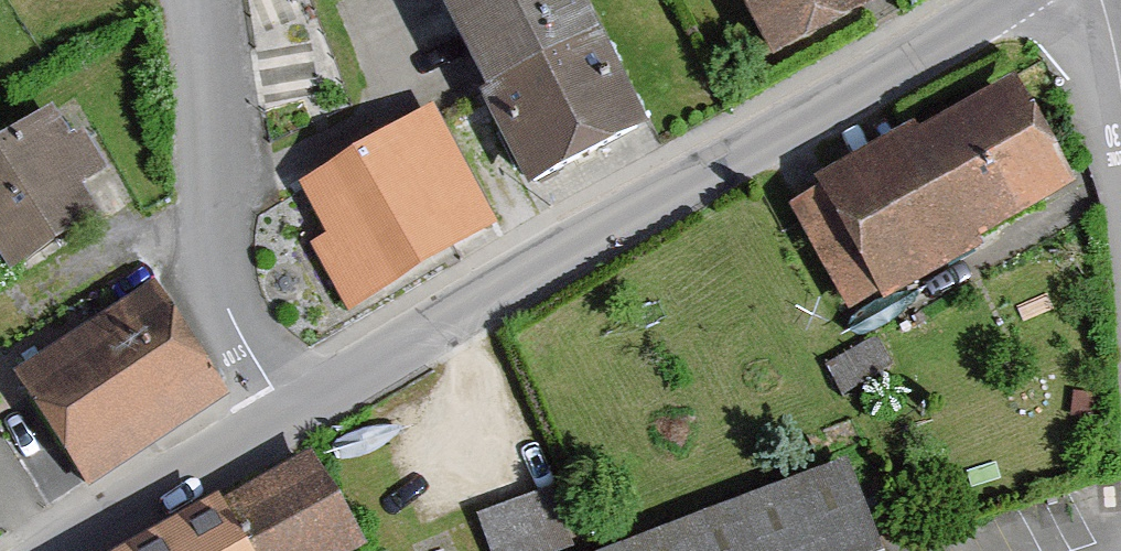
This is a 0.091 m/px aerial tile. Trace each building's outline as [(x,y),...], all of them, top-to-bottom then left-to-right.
[(544,192),(660,139),(596,0),(457,0),(544,192)] [(782,69),(884,18),(875,0),(747,0),(782,69)] [(823,193),(890,309),(1094,191),(1035,90),(932,150),(923,135),(823,193)] [(308,256),(346,323),(508,231),(441,115),(301,194),(329,244),(308,256)] [(16,275),(113,212),(57,126),(0,163),(0,251),(16,275)] [(14,374),(86,483),(227,391),(155,281),(14,374)] [(317,468),(163,550),(363,550),(317,468)] [(847,470),(640,550),(878,550),(847,470)] [(483,511),(492,550),(568,550),(577,549),(565,493),(483,511)]
